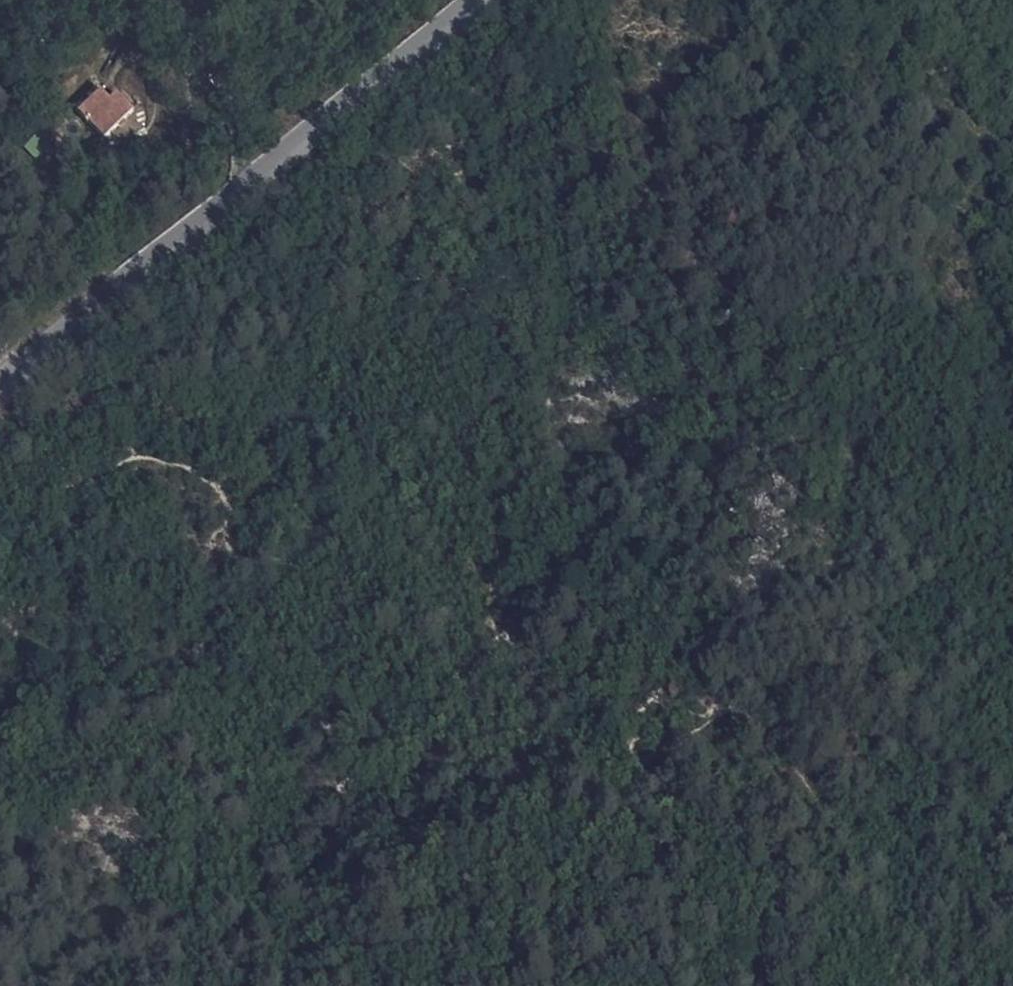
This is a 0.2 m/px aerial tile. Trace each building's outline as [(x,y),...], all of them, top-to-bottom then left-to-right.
[(140,73),(128,79),(117,62),(91,77),(109,106),(147,84),(140,73)]
